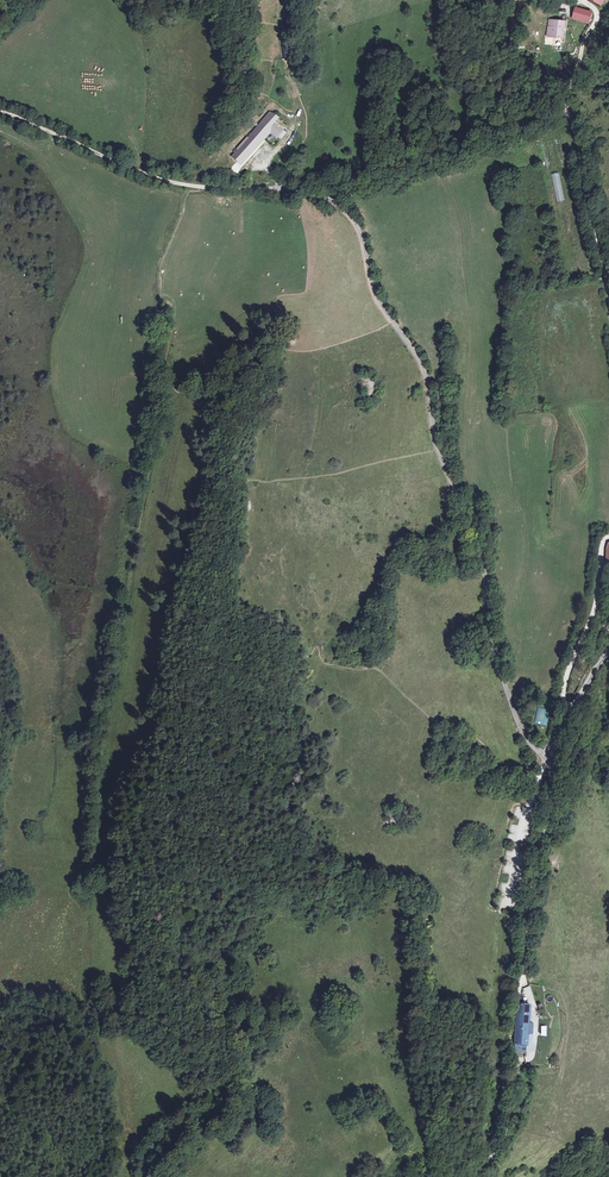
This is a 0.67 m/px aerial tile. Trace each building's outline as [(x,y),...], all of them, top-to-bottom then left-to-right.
[(593,13),(576,8),(573,19),(590,24),(593,13)] [(548,40),(564,41),(565,21),(549,20),(548,40)] [(279,118),(270,111),(232,155),(242,163),(271,131),(282,140),(287,134),(275,123),(279,118)] [(550,140),(542,141),(546,169),(553,168),(550,140)] [(559,173),(551,174),(557,202),(565,201),(559,173)] [(546,725),(550,709),(538,706),(534,722),(546,725)] [(532,1004),(518,1003),(514,1044),(515,1044),(514,1052),(526,1053),(526,1045),(527,1045),(528,1033),(533,1033),(534,1023),(530,1022),(532,1004)]
